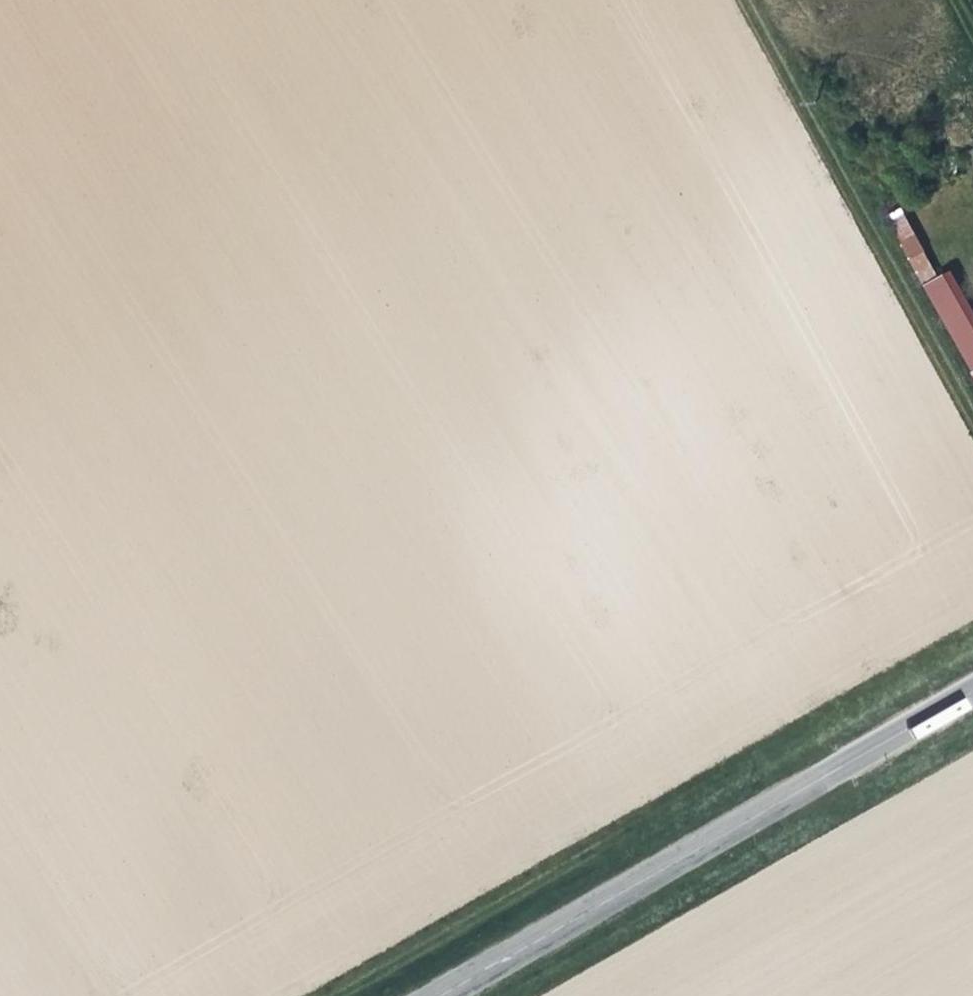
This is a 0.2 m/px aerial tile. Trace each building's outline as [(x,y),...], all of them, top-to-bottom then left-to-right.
[(971,388),(972,386),(972,349),(939,290),(921,299),(971,388)]
